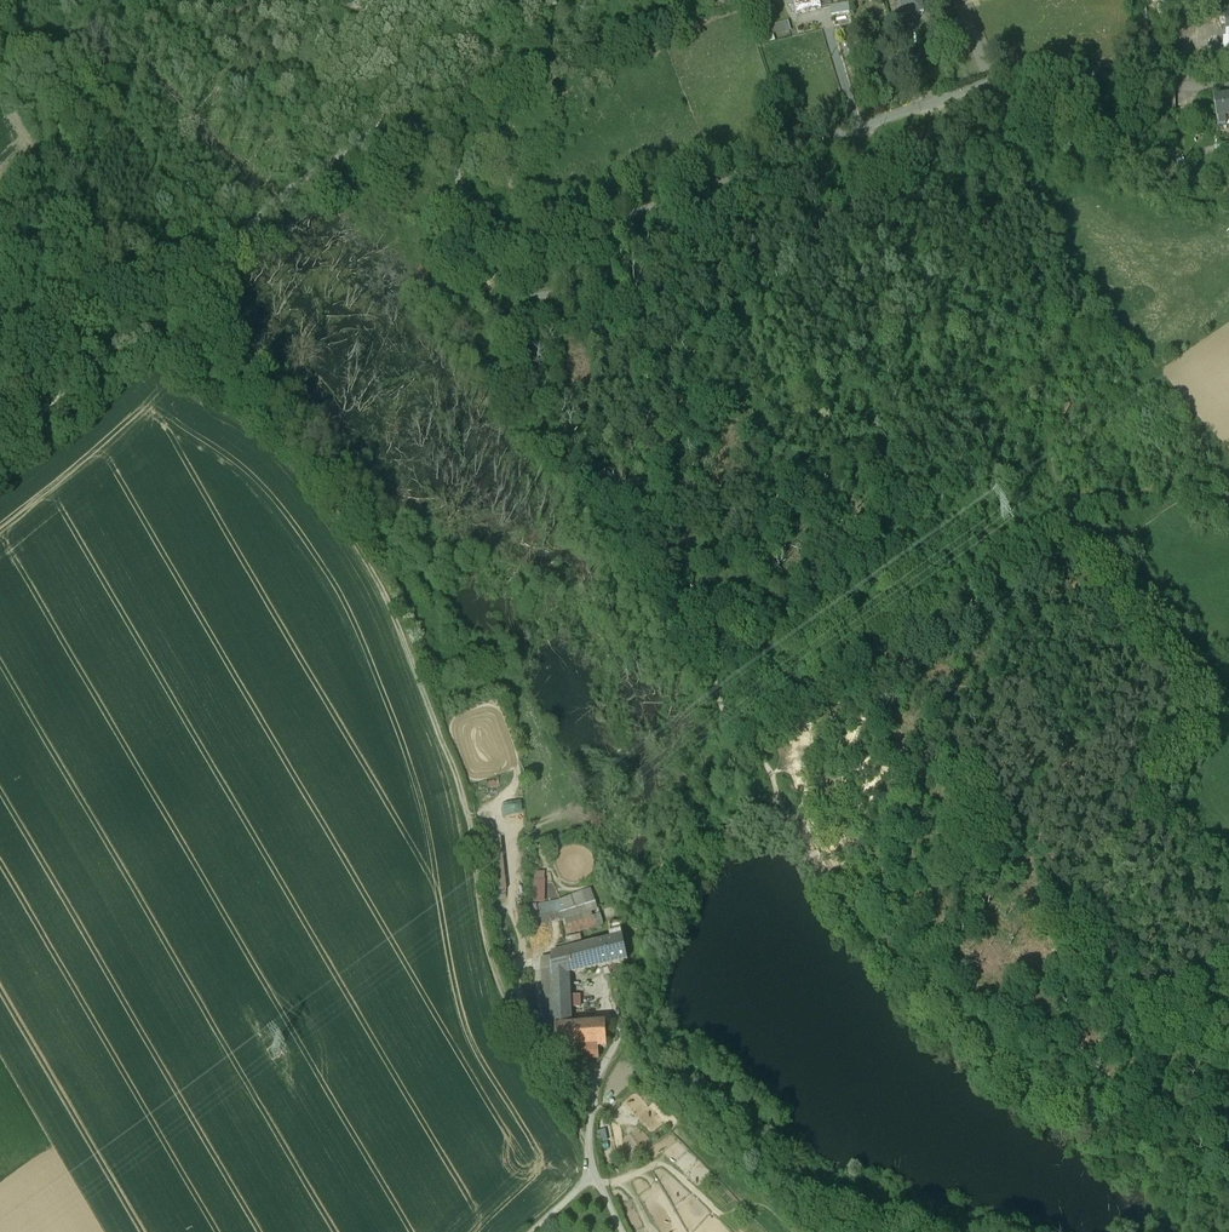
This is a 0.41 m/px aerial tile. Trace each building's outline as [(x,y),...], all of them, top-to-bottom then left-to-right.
[(797,10),(821,5),(820,0),(796,0),(797,10)] [(905,12),(911,11),(912,14),(919,13),(918,9),(924,8),(922,0),(902,0),(905,12)] [(844,1),(831,4),(832,11),(846,9),(844,1)] [(765,30),(768,40),(777,38),(776,32),(793,28),(791,18),(774,22),(775,28),(765,30)] [(1175,88),(1160,90),(1161,106),(1177,104),(1175,88)] [(1214,97),(1218,124),(1226,123),(1225,116),(1228,115),(1228,94),(1214,97)] [(1220,142),(1221,152),(1228,151),(1228,140),(1220,142)] [(594,888),(550,898),(544,869),(537,870),(539,877),(533,879),(539,902),(535,903),(539,923),(563,917),(566,931),(598,924),(595,910),(599,909),(594,888)] [(612,937),(566,945),(567,968),(627,958),(623,921),(609,923),(612,937)] [(566,945),(551,947),(551,963),(542,963),(542,989),(545,989),(546,1020),(553,1020),(553,1045),(607,1045),(606,1022),(570,1021),(567,968),(566,945)]
